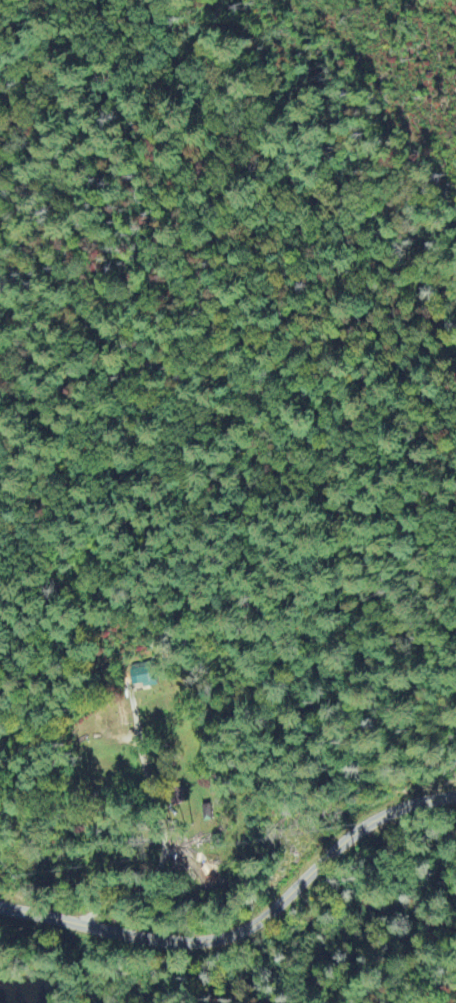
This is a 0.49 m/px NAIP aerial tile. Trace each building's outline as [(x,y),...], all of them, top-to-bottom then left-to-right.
[(129,666),(131,691),(152,690),(150,665),(129,666)]
